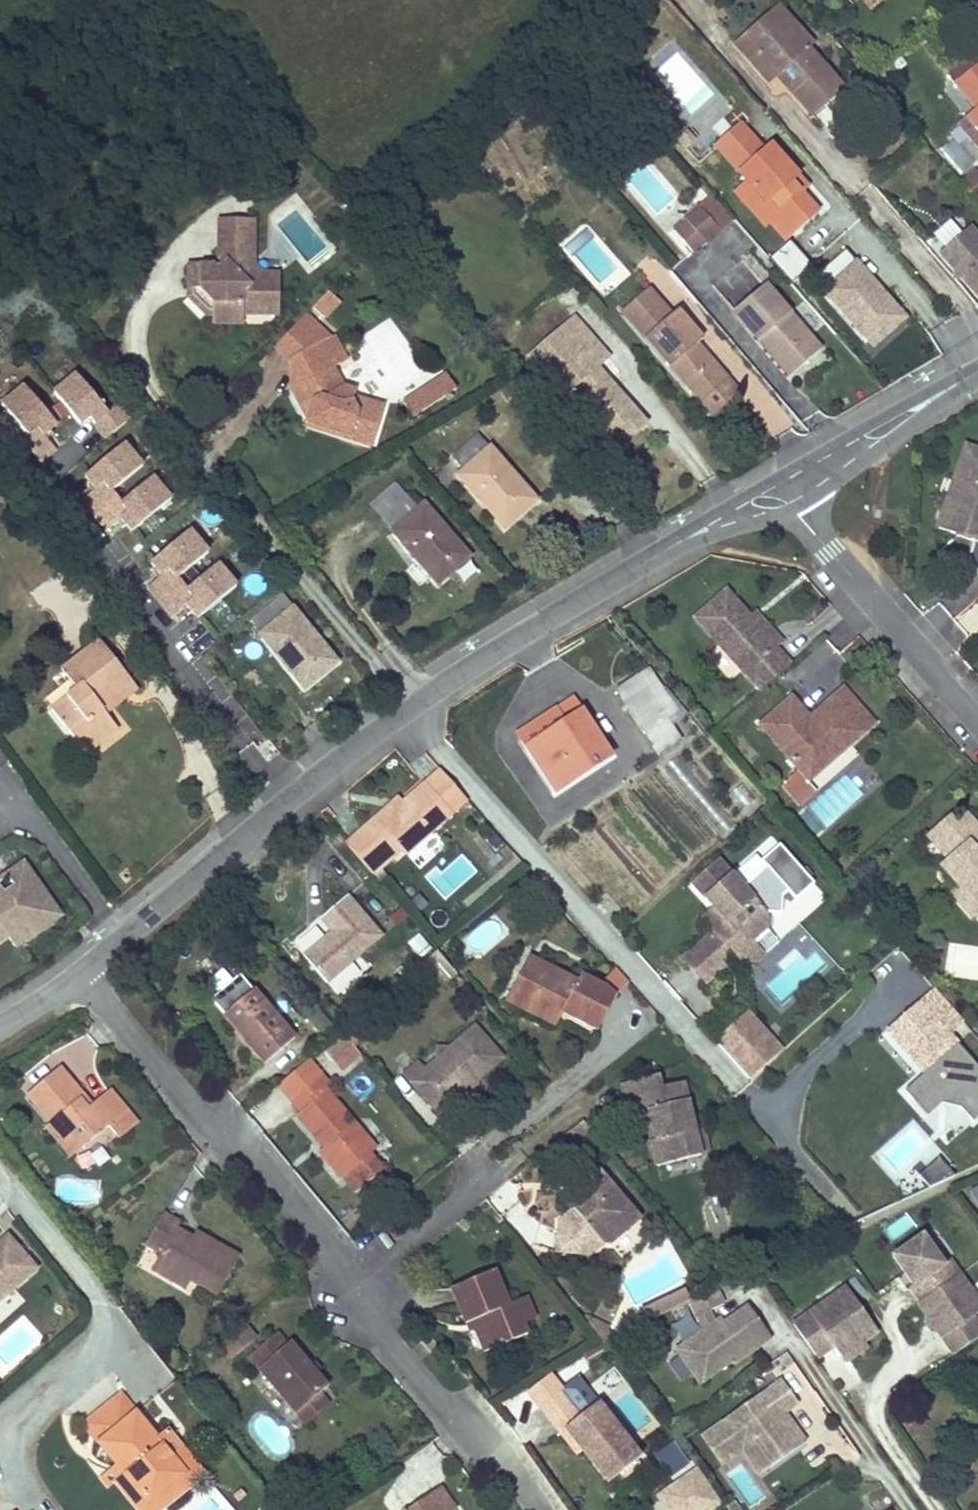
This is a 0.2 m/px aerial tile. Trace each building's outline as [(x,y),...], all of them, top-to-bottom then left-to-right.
[(777,8),(766,17),(776,28),(787,19),(777,8)] [(766,17),(743,37),(755,52),(748,59),(762,75),(775,62),(781,68),(775,73),(811,114),(823,103),(841,88),(805,48),(809,44),(787,19),(776,28),(766,17)] [(618,33),(613,37),(622,49),(627,45),(618,33)] [(743,37),(734,44),(748,59),(755,52),(743,37)] [(955,84),(976,66),(968,57),(947,75),(955,84)] [(775,62),(762,75),(767,81),(775,73),(781,68),(775,62)] [(976,66),(955,84),(975,109),(967,117),(977,130),(977,64),(976,66)] [(715,146),(738,173),(763,152),(739,124),(715,146)] [(685,130),(674,139),(682,149),(693,140),(685,130)] [(763,152),(738,173),(746,183),(734,192),(763,224),(767,220),(785,240),(797,230),(792,225),(812,208),(798,192),(789,182),(796,176),(770,147),(763,152)] [(976,170),(964,180),(973,191),(977,187),(977,172),(976,170)] [(796,176),(789,182),(798,192),(806,186),(796,176)] [(684,221),(703,241),(705,244),(718,232),(732,219),(731,218),(711,195),(697,206),(693,210),(682,219),(684,221)] [(214,262),(190,262),(190,286),(203,286),(215,299),(216,311),(216,320),(242,320),(242,311),(278,311),(278,271),(265,272),(256,263),(255,219),(220,219),(221,253),(223,255),(226,259),(218,266),(214,262)] [(703,241),(684,221),(675,230),(693,250),(703,241)] [(944,247),(960,233),(952,223),(936,238),(944,247)] [(970,224),(960,233),(944,247),(940,252),(954,268),(963,268),(962,277),(977,295),(977,234),(970,224)] [(811,264),(793,244),(775,260),(793,281),(811,264)] [(223,255),(214,262),(218,266),(226,259),(223,255)] [(827,286),(854,263),(848,255),(820,278),(827,286)] [(908,319),(857,260),(854,263),(827,286),(822,290),(872,350),(908,319)] [(963,268),(954,268),(954,276),(962,277),(963,268)] [(733,310),(759,341),(763,338),(792,372),(820,348),(764,283),(733,310)] [(203,286),(190,286),(190,294),(207,311),(216,311),(215,299),(203,286)] [(621,310),(700,401),(726,379),(697,344),(701,339),(676,309),(670,313),(647,287),(621,310)] [(344,304),(331,292),(314,310),(327,322),(344,304)] [(333,335),(309,314),(278,349),(293,363),(302,382),(294,386),(309,414),(307,420),(332,427),(333,424),(340,425),(343,431),(373,440),(384,405),(355,396),(357,390),(346,386),(335,365),(349,357),(336,333),(333,335)] [(586,396),(580,402),(610,435),(635,413),(607,381),(602,385),(589,370),(594,366),(605,355),(572,318),(527,357),(561,395),(575,384),(586,396)] [(763,338),(759,341),(788,375),(792,372),(763,338)] [(607,381),(594,366),(589,370),(602,385),(607,381)] [(454,389),(445,375),(402,402),(411,416),(454,389)] [(122,405),(109,415),(77,376),(54,395),(61,403),(55,408),(76,434),(82,430),(85,434),(94,427),(105,440),(120,429),(133,418),(122,405)] [(726,379),(700,401),(708,409),(733,387),(726,379)] [(25,387),(2,406),(34,447),(31,449),(44,466),(47,463),(60,453),(47,437),(58,428),(25,387)] [(610,435),(580,402),(573,407),(603,440),(610,435)] [(635,413),(610,435),(619,445),(644,423),(635,413)] [(516,517),(513,512),(532,496),(478,435),(453,456),(464,468),(457,474),(504,527),(516,517)] [(153,479),(123,506),(114,495),(144,468),(123,444),(83,480),(95,494),(84,504),(109,533),(121,523),(132,536),(142,527),(172,501),(153,479)] [(971,566),(977,573),(977,449),(965,444),(933,525),(952,532),(956,524),(972,530),(968,538),(971,540),(967,551),(966,553),(966,557),(967,559),(969,563),(971,566)] [(450,573),(447,570),(464,553),(421,504),(415,508),(393,483),(370,503),(392,529),(390,531),(437,584),(450,573)] [(532,496),(513,512),(516,517),(535,501),(532,496)] [(217,567),(189,592),(180,581),(210,554),(231,536),(221,525),(200,543),(189,530),(148,566),(159,579),(149,589),(173,616),(184,607),(197,623),(208,613),(236,589),(217,567)] [(464,553),(447,570),(450,573),(468,557),(464,553)] [(764,635),(748,616),(725,590),(693,617),(744,675),(745,675),(759,690),(789,664),(775,648),(781,643),(769,630),(764,635)] [(315,678),(312,673),(331,658),(281,594),(250,619),(259,631),(258,632),(302,688),(315,678)] [(769,630),(753,611),(748,616),(764,635),(769,630)] [(115,727),(103,712),(134,686),(126,676),(97,641),(66,665),(81,684),(51,708),(85,751),(115,727)] [(264,651),(257,643),(241,656),(248,664),(264,651)] [(331,658),(312,673),(315,678),(335,661),(331,658)] [(645,670),(635,677),(662,720),(675,712),(645,670)] [(662,720),(635,677),(614,690),(656,755),(677,743),(662,720)] [(808,760),(819,771),(873,723),(842,688),(808,718),(789,697),(758,724),(797,769),(808,760)] [(516,733),(525,747),(580,712),(572,698),(516,733)] [(580,712),(525,747),(554,791),(608,756),(580,712)] [(819,771),(808,760),(797,769),(807,781),(819,771)] [(404,853),(450,812),(463,800),(437,771),(424,783),(402,802),(379,821),(376,817),(346,843),(373,874),(400,849),(404,853)] [(398,797),(376,817),(379,821),(402,802),(398,797)] [(950,813),(925,835),(945,858),(938,865),(956,886),(959,883),(977,904),(977,830),(964,813),(956,820),(950,813)] [(711,931),(681,959),(703,983),(734,955),(748,941),(763,929),(762,913),(764,914),(782,915),(782,898),(788,892),(795,901),(813,884),(779,847),(763,862),(755,853),(729,877),(714,861),(688,884),(711,909),(717,926),(711,931)] [(5,932),(13,943),(26,935),(28,925),(38,918),(35,913),(51,902),(21,860),(5,871),(13,883),(0,892),(0,925),(5,932)] [(410,879),(418,873),(410,864),(403,871),(410,879)] [(0,875),(0,892),(13,883),(5,871),(0,875)] [(977,908),(977,904),(959,883),(956,886),(948,893),(969,916),(972,913),(977,908)] [(330,934),(302,958),(322,981),(375,935),(344,899),(319,920),(330,934)] [(28,925),(26,935),(58,912),(51,902),(35,913),(38,918),(28,925)] [(711,909),(700,919),(711,931),(717,926),(711,909)] [(748,941),(734,955),(746,968),(761,955),(748,941)] [(434,951),(413,969),(420,979),(435,966),(448,980),(454,974),(434,951)] [(526,959),(521,968),(548,982),(553,973),(526,959)] [(521,968),(510,990),(527,999),(523,1006),(550,1021),(555,1010),(561,1013),(596,1032),(613,998),(607,993),(598,988),(579,977),(575,985),(553,973),(548,982),(521,968)] [(616,970),(598,988),(607,993),(613,998),(627,983),(616,970)] [(931,987),(916,1000),(943,1031),(959,1018),(931,987)] [(252,989),(222,1015),(264,1063),(293,1038),(252,989)] [(527,999),(510,990),(503,1004),(553,1030),(561,1013),(555,1010),(550,1021),(523,1006),(527,999)] [(916,1000),(883,1029),(911,1060),(943,1031),(916,1000)] [(750,1013),(718,1042),(752,1079),(783,1050),(750,1013)] [(346,1026),(339,1032),(350,1045),(357,1040),(346,1026)] [(433,1063),(428,1067),(422,1072),(415,1065),(402,1076),(437,1116),(463,1093),(459,1088),(470,1079),(474,1083),(500,1060),(473,1028),(454,1044),(446,1051),(445,1064),(433,1063)] [(943,1031),(911,1060),(922,1072),(954,1044),(943,1031)] [(350,1045),(339,1032),(320,1048),(332,1061),(350,1045)] [(427,1055),(428,1067),(433,1063),(445,1064),(446,1051),(454,1044),(441,1043),(427,1055)] [(954,1044),(922,1072),(903,1088),(928,1116),(943,1103),(963,1107),(976,1122),(977,1120),(977,1071),(954,1044)] [(296,1115),(318,1140),(324,1135),(329,1142),(323,1147),(318,1152),(340,1178),(342,1177),(356,1192),(383,1169),(370,1153),(374,1149),(325,1092),(330,1088),(310,1064),(281,1090),(290,1100),(300,1112),(296,1115)] [(27,1094),(50,1122),(64,1137),(71,1131),(83,1146),(106,1126),(117,1139),(136,1124),(107,1090),(90,1105),(84,1110),(75,1099),(81,1094),(58,1068),(27,1094)] [(627,1116),(639,1113),(646,1112),(654,1143),(647,1144),(653,1166),(699,1155),(693,1131),(680,1084),(662,1088),(658,1075),(619,1084),(627,1116)] [(459,1088),(463,1093),(475,1094),(474,1083),(470,1079),(459,1088)] [(90,1105),(81,1094),(75,1099),(84,1110),(90,1105)] [(646,1112),(639,1113),(647,1144),(654,1143),(646,1112)] [(64,1137),(50,1122),(45,1126),(70,1156),(83,1146),(71,1131),(64,1137)] [(701,1129),(693,1131),(699,1155),(708,1153),(701,1129)] [(324,1135),(318,1140),(323,1147),(329,1142),(324,1135)] [(927,1189),(951,1176),(942,1159),(918,1172),(927,1189)] [(580,1205),(573,1212),(558,1224),(552,1257),(586,1258),(601,1246),(608,1247),(630,1229),(619,1215),(627,1208),(598,1174),(582,1187),(582,1196),(588,1203),(582,1207),(580,1205)] [(582,1187),(565,1202),(573,1212),(580,1205),(582,1207),(588,1203),(582,1196),(582,1187)] [(627,1208),(619,1215),(630,1229),(638,1221),(627,1208)] [(151,1272),(172,1283),(182,1266),(194,1273),(220,1289),(237,1258),(201,1237),(197,1243),(174,1230),(178,1224),(163,1216),(146,1246),(161,1255),(151,1272)] [(5,1237),(0,1241),(0,1299),(34,1269),(5,1237)] [(960,1276),(950,1262),(944,1265),(923,1237),(893,1258),(913,1287),(910,1289),(920,1303),(960,1276)] [(182,1266),(172,1283),(185,1290),(194,1273),(182,1266)] [(450,1288),(464,1324),(470,1322),(474,1330),(483,1352),(525,1335),(522,1325),(513,1304),(508,1306),(493,1271),(450,1288)] [(917,1305),(953,1356),(977,1339),(977,1326),(973,1318),(977,1315),(977,1303),(960,1276),(920,1303),(917,1305)] [(878,1334),(847,1288),(794,1326),(817,1359),(833,1348),(841,1359),(864,1343),(878,1334)] [(748,1305),(724,1322),(718,1327),(714,1321),(706,1311),(722,1304),(715,1289),(690,1301),(703,1329),(675,1349),(699,1383),(731,1361),(733,1364),(771,1337),(748,1305)] [(601,1296),(592,1315),(611,1323),(619,1303),(601,1296)] [(524,1299),(513,1304),(522,1325),(533,1321),(524,1299)] [(609,1328),(611,1323),(592,1315),(588,1324),(604,1342),(606,1340),(615,1337),(609,1328)] [(724,1322),(720,1317),(714,1321),(718,1327),(724,1322)] [(470,1322),(464,1324),(468,1332),(474,1330),(470,1322)] [(244,1325),(220,1345),(231,1359),(255,1338),(244,1325)] [(247,1356),(294,1413),(317,1395),(326,1388),(288,1342),(284,1346),(275,1334),(247,1356)] [(436,1348),(427,1336),(419,1343),(429,1354),(436,1348)] [(845,1364),(868,1349),(864,1343),(841,1359),(845,1364)] [(527,1393),(539,1408),(560,1391),(548,1376),(527,1393)] [(578,1380),(562,1393),(571,1405),(580,1416),(596,1403),(578,1380)] [(805,1443),(792,1424),(787,1427),(776,1412),(781,1408),(785,1413),(798,1404),(781,1380),(712,1428),(733,1458),(741,1452),(759,1476),(805,1443)] [(539,1408),(549,1422),(571,1405),(562,1393),(560,1391),(539,1408)] [(84,1425),(98,1444),(136,1414),(121,1395),(84,1425)] [(317,1395),(294,1413),(303,1424),(326,1406),(317,1395)] [(580,1416),(564,1429),(581,1451),(606,1483),(616,1475),(636,1460),(639,1457),(596,1403),(580,1416)] [(571,1405),(549,1422),(576,1455),(581,1451),(564,1429),(580,1416),(571,1405)] [(792,1424),(785,1413),(781,1408),(776,1412),(787,1427),(792,1424)] [(136,1414),(98,1444),(119,1469),(148,1505),(185,1476),(161,1445),(136,1414)] [(733,1458),(712,1428),(701,1437),(721,1466),(733,1458)] [(119,1469),(102,1482),(107,1490),(115,1484),(135,1509),(156,1509),(199,1475),(170,1438),(161,1445),(185,1476),(148,1505),(119,1469)] [(636,1460),(616,1475),(620,1481),(641,1465),(636,1460)] [(695,1467),(654,1496),(664,1509),(709,1509),(720,1502),(695,1467)] [(438,1488),(405,1509),(454,1509),(438,1488)]
